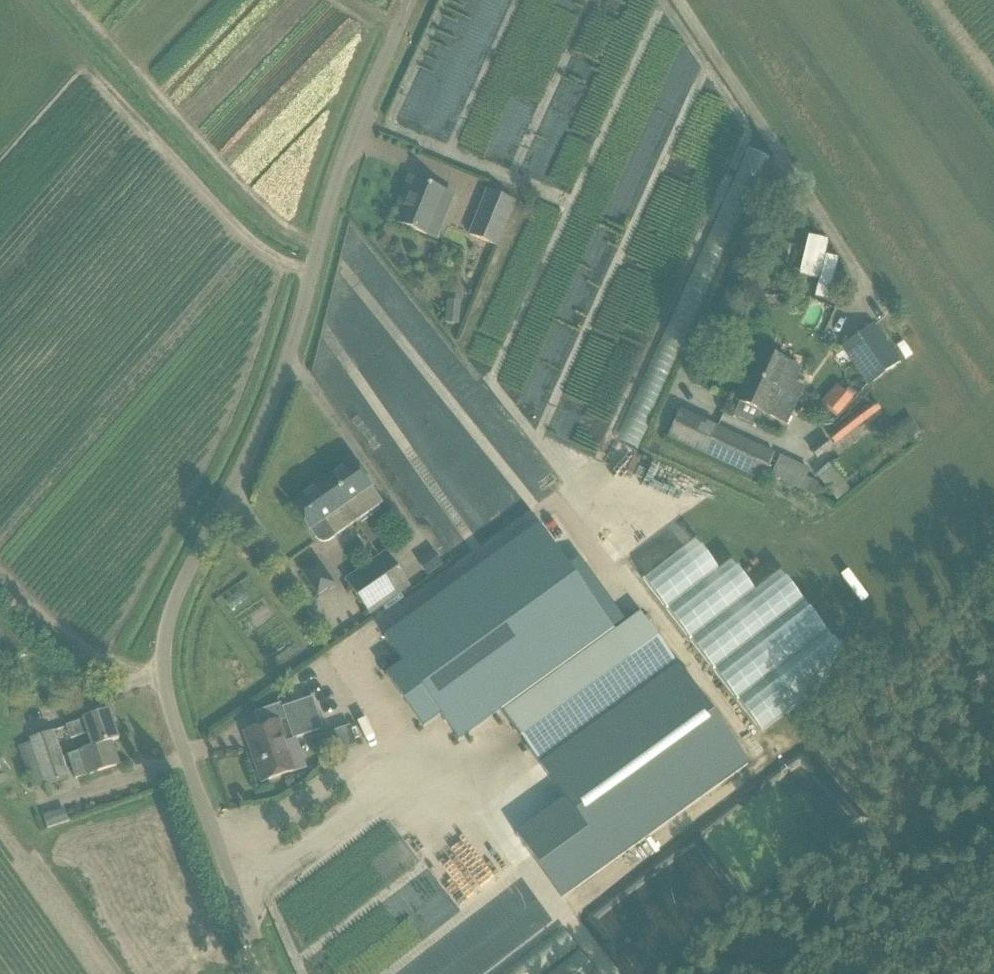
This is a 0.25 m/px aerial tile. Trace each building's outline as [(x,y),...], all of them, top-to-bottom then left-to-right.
[(749,150),(601,506),(623,515),(771,159),(749,150)] [(398,223),(417,231),(427,235),(444,192),(428,185),(409,178),(403,195),(409,197),(398,223)] [(517,202),(499,196),(487,191),(468,235),(499,247),(517,202)] [(808,238),(799,277),(819,282),(815,299),(828,302),(838,260),(825,257),(829,243),(808,238)] [(447,301),(445,324),(458,325),(460,302),(447,301)] [(874,325),(842,347),(854,365),(868,384),(900,362),(885,341),(874,325)] [(736,412),(733,417),(756,427),(763,413),(777,420),(786,424),(792,411),(801,391),(791,387),(800,368),(799,367),(799,368),(761,351),(754,364),(749,376),(737,401),(740,403),(736,412)] [(837,386),(822,403),(837,416),(852,399),(837,386)] [(835,446),(881,412),(874,403),(829,437),(835,446)] [(776,454),(680,410),(666,438),(762,483),(776,454)] [(817,458),(832,446),(827,439),(811,451),(817,458)] [(781,456),(772,477),(799,490),(808,493),(811,495),(816,481),(814,480),(805,476),(808,469),(781,456)] [(343,505),(355,523),(383,503),(354,461),(324,483),(341,507),(343,505)] [(836,469),(824,480),(846,506),(859,495),(836,469)] [(329,541),(335,537),(355,523),(343,505),(341,507),(324,483),(293,505),(310,529),(321,542),(325,543),(329,541)] [(540,528),(386,639),(412,674),(396,686),(421,722),(425,727),(440,715),(459,741),(502,711),(503,713),(615,632),(593,602),(583,588),(540,528)] [(695,541),(644,581),(762,733),(851,664),(780,572),(755,592),(731,561),(718,571),(695,541)] [(411,587),(387,552),(366,567),(390,601),(411,587)] [(434,552),(420,562),(428,575),(443,565),(434,552)] [(314,563),(300,572),(317,596),(331,587),(314,563)] [(370,615),(390,601),(366,567),(347,580),(370,615)] [(615,632),(503,713),(565,798),(517,833),(561,894),(747,762),(640,614),(615,632)] [(262,783),(281,776),(295,771),(285,742),(323,729),(312,697),(282,708),(286,720),(279,722),(264,727),(245,733),(262,783)] [(93,749),(111,742),(119,740),(109,712),(66,727),(71,739),(88,734),(92,747),(93,749)] [(350,726),(335,731),(341,750),(356,745),(350,726)] [(32,789),(46,785),(69,777),(53,731),(31,739),(31,742),(18,746),(32,789)] [(119,765),(111,742),(93,749),(92,747),(68,756),(76,780),(119,765)] [(364,754),(341,771),(345,777),(369,760),(364,754)] [(292,776),(284,779),(287,789),(295,786),(292,776)] [(54,813),(43,816),(47,829),(58,825),(54,813)] [(511,973),(604,973),(589,954),(568,926),(559,934),(557,934),(536,949),(536,955),(511,973)]
